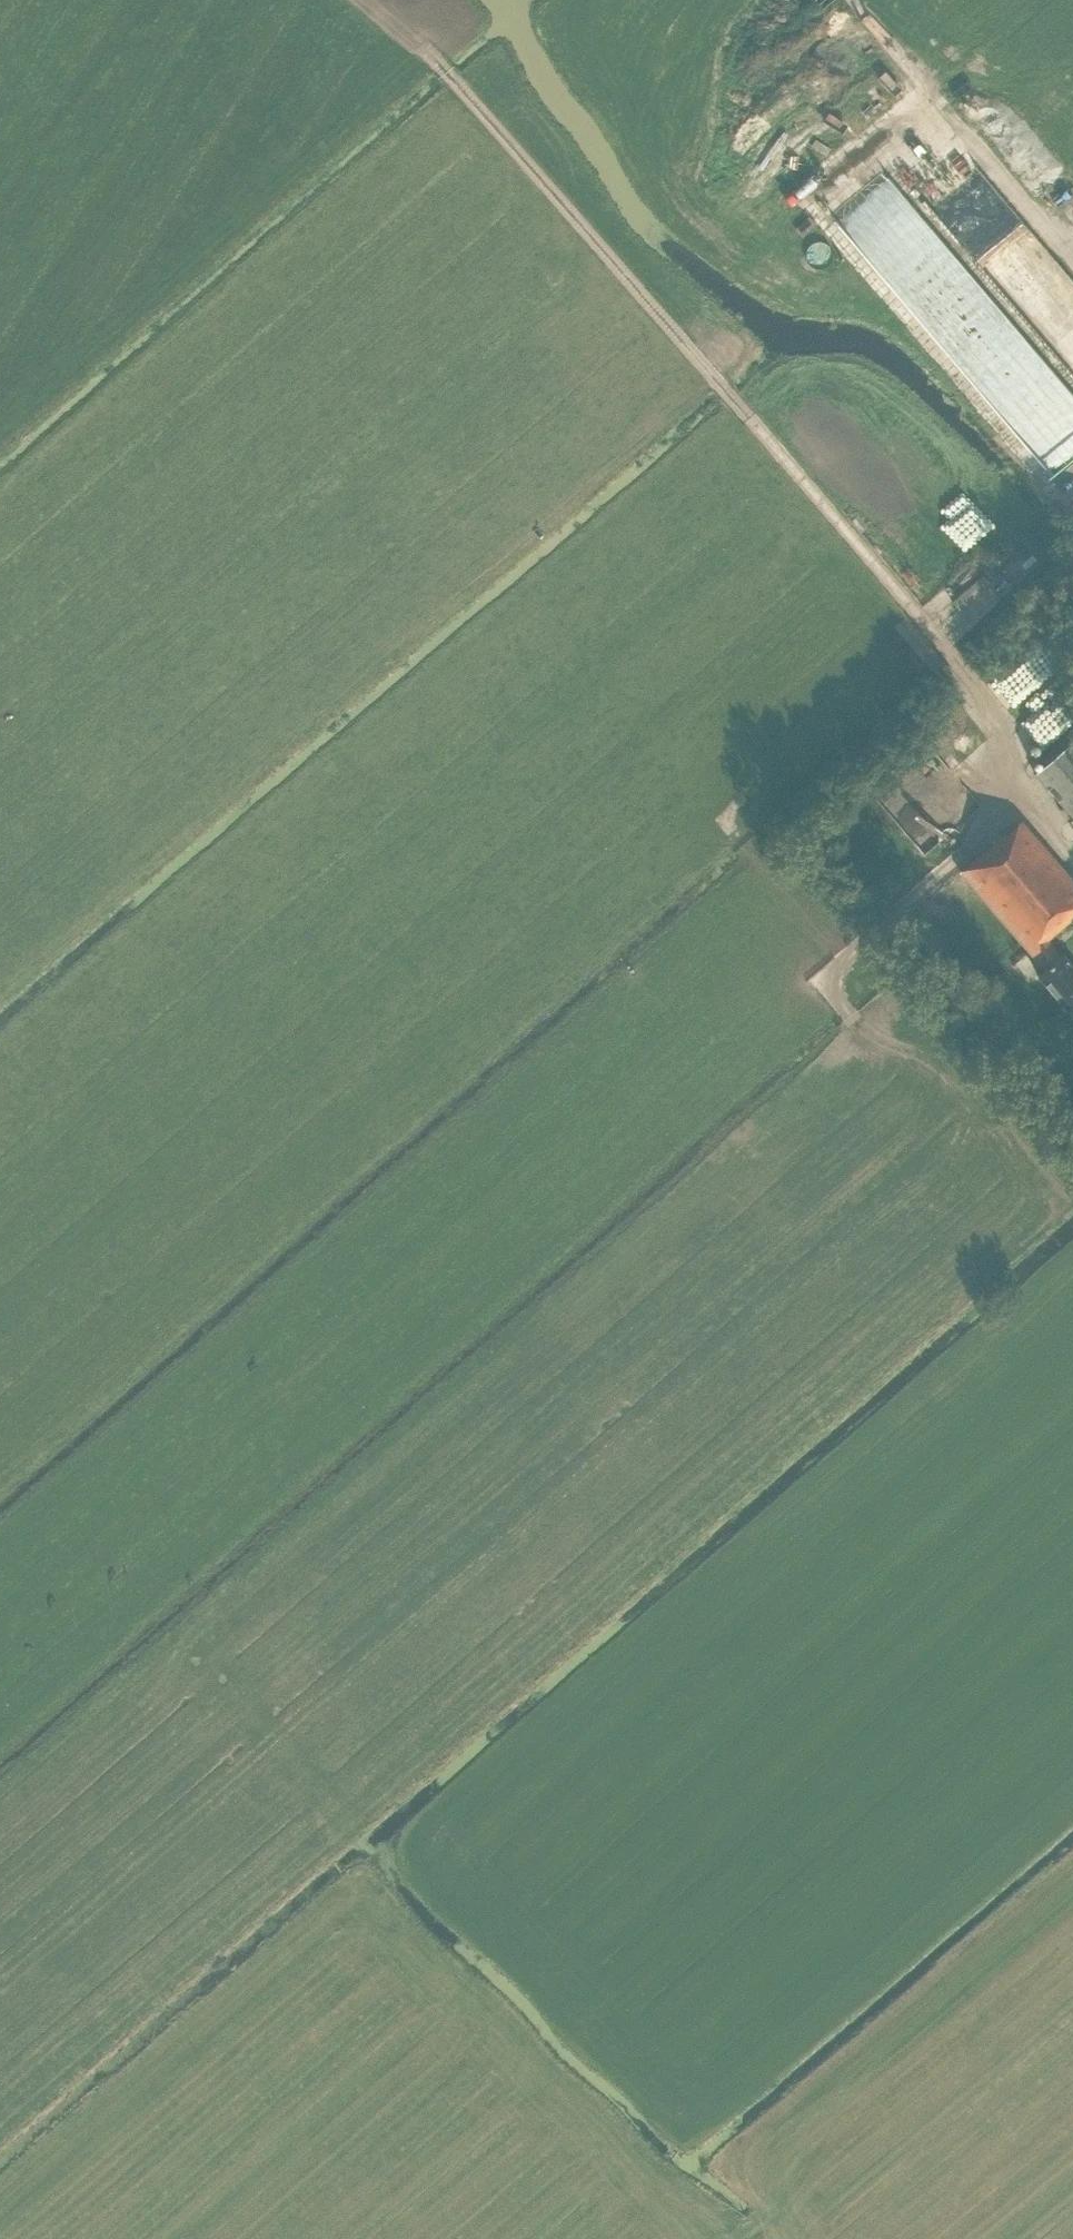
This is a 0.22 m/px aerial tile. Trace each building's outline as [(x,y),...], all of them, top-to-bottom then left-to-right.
[(901,271),(904,276),(943,254),(928,228),(884,253),(896,274),(901,271)] [(1072,362),(1072,320),(986,397),(1008,421),(1072,362)] [(943,342),(962,375),(982,364),(963,331),(943,342)] [(1072,819),(1072,750),(1069,745),(1034,775),(1072,819)] [(1020,822),(1005,835),(1003,833),(959,872),(1044,971),(1037,977),(1066,1011),(1072,1004),(1072,969),(1061,956),(1060,956),(1046,941),(1072,917),(1072,883),(1020,822)]
